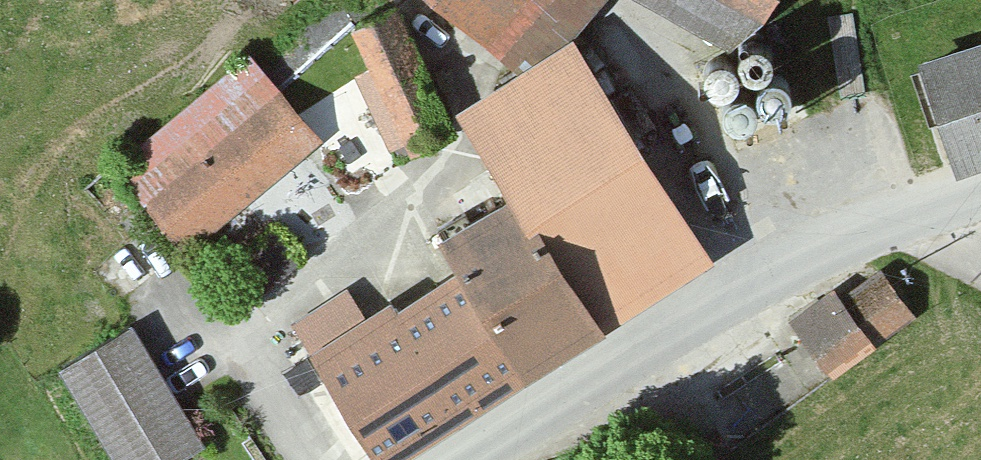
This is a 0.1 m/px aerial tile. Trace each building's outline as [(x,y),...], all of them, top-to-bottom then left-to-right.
[(504,73),(590,0),(418,0),(504,73)] [(738,56),(769,0),(633,0),(738,56)] [(389,8),(341,31),(404,160),(451,137),(389,8)] [(459,260),(528,369),(600,321),(535,218),(648,147),(575,31),(457,104),(508,186),(440,228),(459,260)] [(902,66),(938,173),(980,159),(980,40),(902,66)] [(182,256),(321,142),(251,56),(111,170),(182,256)] [(714,250),(648,147),(535,218),(600,321),(714,250)] [(827,384),(920,320),(878,259),(785,324),(827,384)] [(459,260),(396,299),(390,291),(359,310),(346,290),(295,321),(383,459),(528,369),(459,260)] [(53,369),(108,459),(182,459),(204,447),(130,323),(53,369)]
